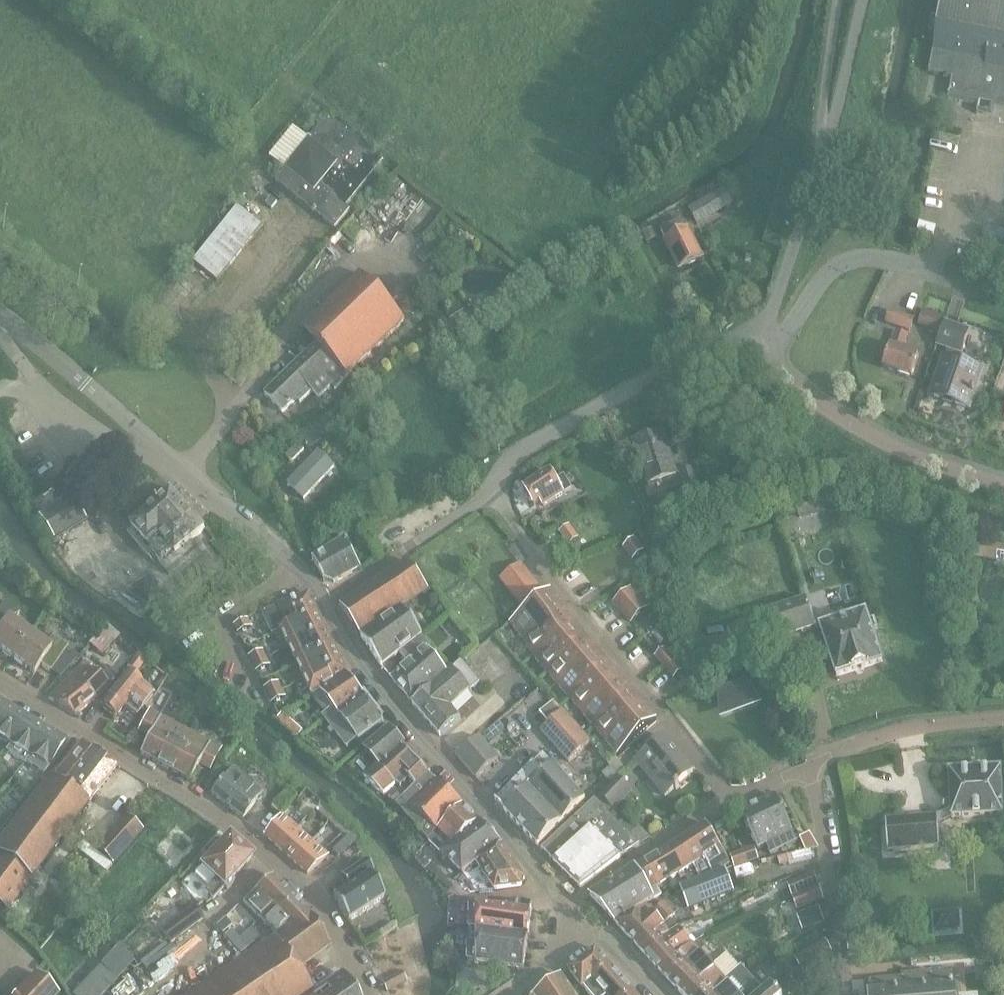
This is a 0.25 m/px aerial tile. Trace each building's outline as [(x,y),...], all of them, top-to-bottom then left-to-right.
[(929,72),(946,76),(946,79),(952,80),(948,99),(979,105),(981,101),(991,103),(994,109),(1003,111),(1003,0),(943,0),(929,72)] [(275,180),(333,227),(349,208),(345,205),(382,160),(327,116),(275,180)] [(733,203),(726,190),(690,209),(697,222),(733,203)] [(218,278),(262,223),(238,204),(193,259),(218,278)] [(661,230),(667,241),(681,269),(703,259),(687,228),(686,229),(682,219),(661,230)] [(653,229),(643,234),(648,243),(657,238),(653,229)] [(317,343),(266,392),(284,410),(298,397),(303,401),(309,396),(315,390),(319,395),(321,397),(330,389),(331,391),(393,333),(407,320),(362,272),(303,328),(317,343)] [(910,332),(914,319),(890,310),(885,324),(910,332)] [(924,311),(919,325),(939,332),(944,318),(924,311)] [(969,407),(982,370),(960,362),(971,330),(947,322),(938,345),(949,349),(933,394),(969,407)] [(912,376),(919,356),(904,351),(909,335),(896,331),(884,367),(912,376)] [(327,414),(299,432),(309,448),(337,430),(327,414)] [(648,484),(675,475),(661,432),(634,441),(648,484)] [(304,449),(299,444),(287,456),(292,462),(304,449)] [(288,485),(304,500),(335,468),(319,452),(288,485)] [(137,478),(143,473),(138,466),(132,471),(137,478)] [(687,497),(700,492),(692,470),(679,474),(687,497)] [(526,487),(539,512),(543,519),(563,506),(566,510),(590,496),(576,473),(564,479),(556,483),(551,473),(526,487)] [(175,555),(204,529),(170,491),(130,526),(162,562),(173,553),(175,555)] [(72,495),(39,514),(53,538),(86,519),(72,495)] [(569,525),(559,532),(569,546),(578,539),(569,525)] [(311,560),(323,582),(334,584),(361,569),(380,558),(364,530),(345,541),(311,560)] [(632,533),(620,542),(630,556),(642,547),(632,533)] [(974,557),(997,561),(999,546),(977,543),(974,557)] [(341,608),(349,619),(382,668),(413,644),(423,637),(405,608),(427,593),(407,563),(341,608)] [(499,580),(507,591),(527,575),(519,565),(499,580)] [(514,598),(534,584),(527,575),(507,591),(514,598)] [(534,584),(514,598),(522,609),(541,594),(534,584)] [(634,587),(615,603),(623,613),(642,597),(634,587)] [(271,636),(281,632),(319,614),(310,593),(261,615),(271,636)] [(520,641),(531,659),(570,625),(569,624),(560,609),(547,593),(507,625),(520,641)] [(642,597),(623,613),(631,623),(651,607),(642,597)] [(835,677),(881,662),(865,612),(826,625),(824,620),(814,623),(806,600),(759,616),(768,644),(819,628),(835,677)] [(12,661),(29,637),(12,625),(18,617),(3,607),(0,611),(0,653),(12,661)] [(319,614),(281,632),(288,648),(326,630),(319,614)] [(234,626),(238,634),(252,627),(248,619),(234,626)] [(570,625),(531,659),(545,675),(584,641),(570,625)] [(326,630),(288,648),(295,664),(333,646),(326,630)] [(102,655),(113,641),(101,631),(89,644),(102,655)] [(29,637),(12,661),(33,676),(39,667),(49,674),(66,651),(51,640),(45,649),(29,637)] [(76,660),(88,647),(81,640),(71,651),(72,652),(70,654),(76,660)] [(584,641),(545,675),(568,701),(607,667),(584,641)] [(435,662),(426,651),(421,654),(413,644),(382,668),(413,704),(447,675),(435,662)] [(333,646),(295,664),(302,679),(340,662),(333,646)] [(250,657),(253,663),(267,657),(263,650),(250,657)] [(669,651),(662,657),(668,664),(675,659),(669,651)] [(137,675),(147,662),(137,655),(127,668),(137,675)] [(257,672),(258,671),(270,665),(267,657),(253,663),(257,672)] [(87,665),(54,697),(80,714),(116,683),(95,668),(98,665),(92,659),(87,665)] [(675,659),(668,664),(675,672),(682,667),(675,659)] [(310,699),(312,698),(347,678),(340,662),(302,679),(310,699)] [(447,675),(413,704),(412,705),(440,737),(460,720),(451,710),(480,685),(460,663),(447,675)] [(607,667),(568,701),(592,729),(631,696),(607,667)] [(129,675),(102,708),(116,719),(126,708),(138,718),(155,697),(143,687),(143,686),(129,675)] [(322,717),(324,720),(334,712),(333,710),(343,702),(350,709),(365,698),(347,678),(312,698),(325,714),(322,717)] [(747,679),(711,693),(722,719),(757,705),(747,679)] [(279,682),(266,688),(265,689),(268,695),(282,688),(279,682)] [(272,704),(273,703),(286,697),(282,688),(268,695),(272,704)] [(631,696),(592,729),(617,757),(655,723),(631,696)] [(348,749),(358,741),(383,720),(365,698),(350,709),(343,702),(333,710),(334,712),(324,720),(348,749)] [(568,763),(589,745),(553,703),(541,713),(550,724),(541,732),(568,763)] [(10,747),(26,720),(7,708),(0,721),(0,741),(10,747)] [(140,755),(165,768),(182,734),(184,732),(149,713),(138,733),(149,739),(140,755)] [(283,713),(277,720),(298,738),(304,731),(283,713)] [(26,720),(10,747),(28,757),(25,761),(26,762),(45,731),(26,720)] [(500,722),(483,736),(490,743),(506,729),(500,722)] [(367,751),(380,765),(402,745),(389,730),(367,751)] [(45,731),(26,762),(46,773),(48,769),(64,742),(45,731)] [(182,734),(165,768),(190,782),(198,765),(209,771),(220,751),(184,732),(182,734)] [(476,780),(498,761),(479,739),(457,758),(476,780)] [(679,785),(692,774),(663,739),(636,762),(664,796),(675,788),(676,790),(680,787),(679,785)] [(9,912),(32,882),(115,769),(81,744),(55,780),(49,776),(0,842),(0,905),(9,912)] [(365,778),(367,780),(385,796),(397,783),(401,787),(409,779),(417,786),(428,775),(428,773),(402,745),(380,765),(365,778)] [(586,800),(553,766),(544,756),(534,765),(496,802),(538,845),(586,800)] [(616,758),(608,764),(610,766),(618,775),(619,776),(627,770),(616,758)] [(610,766),(601,774),(609,782),(618,775),(610,766)] [(231,771),(212,797),(242,820),(262,794),(231,771)] [(936,814),(936,819),(885,823),(887,852),(939,848),(937,824),(952,817),(952,818),(1002,816),(999,771),(949,773),(951,808),(936,814)] [(397,807),(428,842),(436,836),(464,806),(438,780),(437,782),(428,775),(417,786),(397,807)] [(611,783),(599,796),(614,811),(633,791),(617,777),(611,783)] [(287,789),(271,805),(280,814),(296,798),(287,789)] [(771,854),(797,841),(793,833),(794,833),(776,797),(762,804),(741,814),(759,850),(766,846),(771,854)] [(619,825),(608,814),(595,801),(543,850),(542,850),(543,851),(552,860),(554,858),(556,861),(554,862),(570,877),(570,874),(576,874),(576,878),(571,878),(581,888),(620,859),(639,846),(652,839),(641,827),(636,831),(625,820),(619,825)] [(464,806),(436,836),(439,839),(442,836),(451,845),(480,822),(464,806)] [(12,816),(0,807),(0,831),(12,816)] [(263,836),(278,850),(296,830),(281,816),(263,836)] [(113,866),(142,832),(126,818),(97,852),(113,866)] [(478,864),(503,846),(501,842),(480,822),(451,845),(442,853),(463,874),(478,864)] [(704,860),(714,875),(732,865),(723,849),(706,825),(690,835),(705,860),(704,860)] [(296,830),(278,850),(293,863),(311,842),(296,830)] [(350,833),(332,849),(338,857),(356,841),(350,833)] [(678,842),(693,867),(694,866),(702,880),(714,875),(704,860),(705,860),(690,835),(678,842)] [(818,847),(811,835),(802,839),(805,851),(811,849),(818,847)] [(231,882),(251,860),(229,839),(194,877),(207,889),(203,894),(212,902),(224,889),(226,891),(233,884),(231,882)] [(311,842),(293,863),(307,875),(327,857),(311,842)] [(678,842),(636,868),(651,892),(658,887),(659,888),(693,867),(678,842)] [(478,864),(496,891),(522,886),(525,879),(503,846),(478,864)] [(755,846),(730,855),(735,869),(760,860),(755,846)] [(813,859),(811,849),(805,851),(779,857),(781,866),(813,859)] [(348,922),(349,921),(384,899),(369,877),(374,874),(366,861),(342,876),(349,888),(334,897),(333,898),(348,922)] [(592,895),(618,923),(646,906),(656,900),(663,895),(659,888),(658,887),(651,892),(636,868),(592,895)] [(689,909),(734,892),(726,872),(682,888),(689,909)] [(787,884),(792,896),(818,885),(814,874),(787,884)] [(242,902),(260,921),(270,913),(267,909),(286,892),(272,879),(242,902)] [(797,910),(824,900),(818,885),(792,896),(797,910)] [(270,913),(260,921),(275,937),(278,940),(310,918),(307,911),(286,892),(267,909),(270,913)] [(618,923),(643,950),(678,927),(671,919),(676,915),(664,903),(654,913),(646,906),(618,923)] [(471,905),(469,929),(528,937),(532,910),(477,905),(471,905)] [(824,921),(830,919),(828,905),(819,908),(818,907),(796,914),(802,930),(824,923),(824,921)] [(195,906),(162,932),(171,944),(204,918),(195,906)] [(315,993),(314,992),(299,970),(331,948),(310,918),(278,940),(275,937),(193,994),(313,994),(315,993)] [(643,950),(668,978),(684,964),(677,957),(692,944),(678,928),(678,927),(643,950)] [(469,929),(468,960),(524,969),(528,937),(469,929)] [(231,931),(224,937),(233,946),(239,940),(231,931)] [(668,978),(684,994),(709,994),(726,981),(697,950),(710,939),(707,934),(692,944),(677,957),(684,964),(668,978)] [(239,940),(233,946),(241,955),(247,949),(239,940)] [(826,940),(795,958),(801,969),(832,951),(826,940)] [(596,950),(569,972),(583,989),(584,989),(589,994),(633,994),(596,950)] [(801,969),(791,976),(799,986),(831,968),(825,957),(832,952),(832,951),(801,969)] [(117,982),(130,969),(115,955),(75,994),(104,994),(117,982)] [(709,994),(761,994),(765,992),(742,966),(726,981),(709,994)] [(953,971),(939,972),(938,976),(931,977),(931,973),(901,976),(901,979),(869,983),(870,994),(956,994),(953,971)] [(401,972),(382,983),(387,992),(406,982),(401,972)] [(313,994),(355,994),(343,974),(339,974),(314,992),(315,993),(313,994)] [(34,977),(18,994),(54,994),(34,977)] [(549,988),(554,994),(574,994),(562,979),(549,988)] [(761,994),(778,994),(770,986),(765,992),(761,994)]
